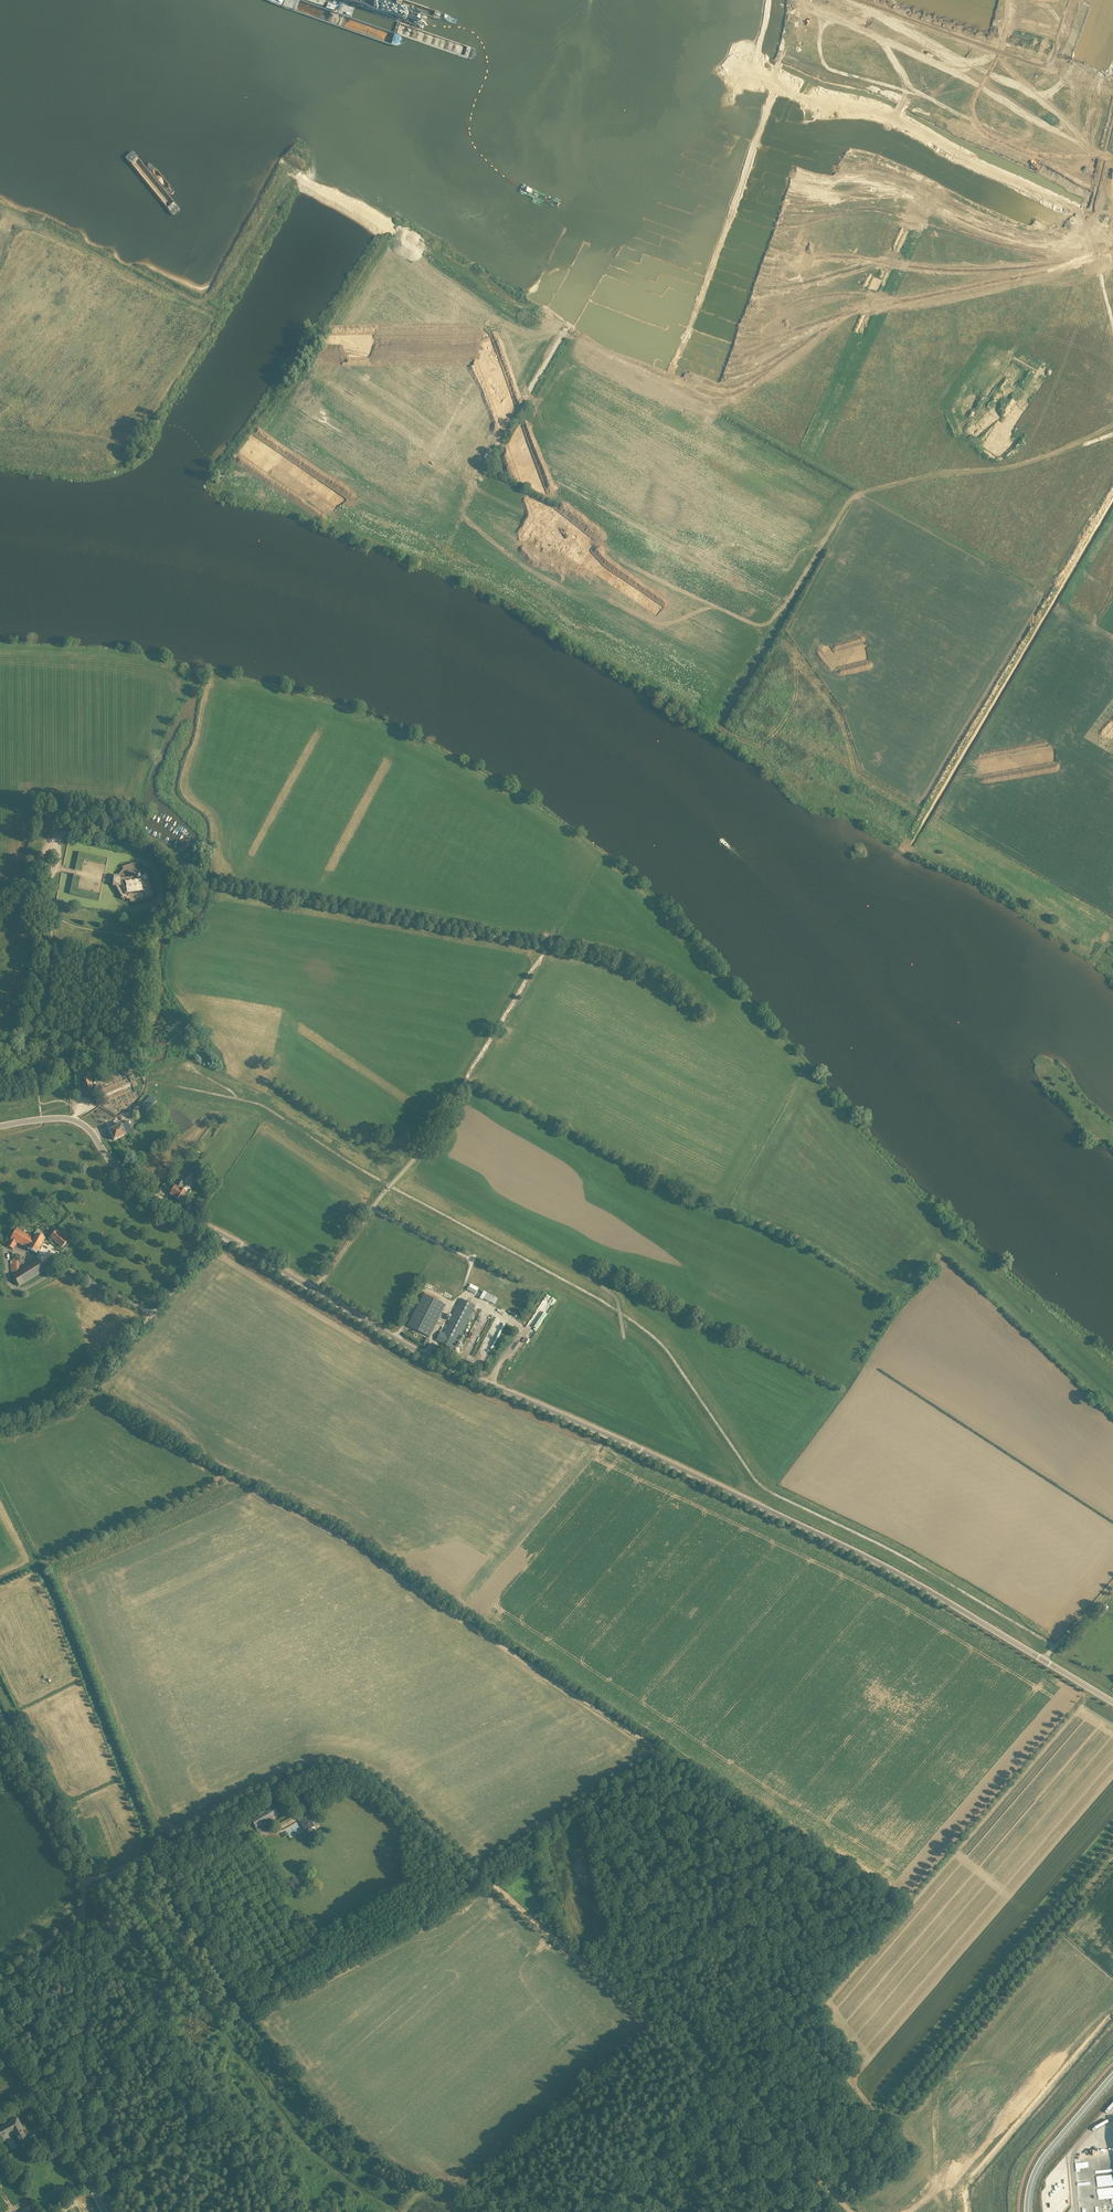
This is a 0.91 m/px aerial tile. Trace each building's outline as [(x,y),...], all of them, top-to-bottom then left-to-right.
[(120,872),(118,875),(119,875),(120,873),(124,869),(123,867),(124,866),(134,863),(138,863),(138,866),(137,867),(141,869),(146,872),(146,873),(147,873),(153,896),(137,899),(137,900),(130,901),(130,899),(128,899),(125,897),(124,899),(122,898),(123,896),(121,894),(116,885),(120,894),(122,896),(121,898),(124,899),(125,897),(128,899),(130,899),(130,901),(137,901),(137,900),(154,896),(147,872),(142,868),(138,866),(138,863),(133,863),(124,866),(122,867),(123,869),(120,872)] [(70,892),(99,898),(100,892),(78,888),(80,876),(74,874),(70,892)] [(115,876),(114,876),(113,878),(113,880),(113,882),(113,885),(116,885),(119,885),(121,885),(121,884),(120,884),(121,878),(121,876),(119,876),(115,876)] [(137,877),(136,876),(121,878),(125,893),(131,893),(137,893),(143,891),(139,878),(138,878),(137,877)] [(128,1076),(132,1086),(135,1092),(140,1089),(133,1073),(128,1076)] [(88,1077),(83,1078),(84,1085),(83,1085),(84,1095),(93,1093),(93,1088),(92,1083),(90,1084),(88,1077)] [(142,1105),(147,1110),(155,1101),(150,1096),(142,1105)] [(122,1124),(109,1130),(114,1140),(133,1131),(128,1121),(122,1124)] [(176,1198),(180,1200),(185,1191),(181,1189),(187,1178),(186,1178),(190,1171),(181,1166),(179,1170),(177,1173),(176,1173),(174,1177),(178,1179),(170,1194),(176,1197),(176,1198)] [(19,1229),(16,1228),(7,1245),(13,1249),(17,1243),(37,1253),(45,1238),(36,1233),(35,1236),(33,1236),(33,1237),(20,1230),(21,1229),(19,1228),(19,1229)] [(68,1240),(57,1229),(50,1237),(62,1247),(68,1240)] [(45,1270),(39,1259),(19,1272),(19,1259),(12,1259),(13,1275),(19,1286),(45,1270)] [(480,1298),(496,1304),(499,1297),(483,1291),(480,1298)] [(445,1305),(424,1294),(408,1326),(429,1337),(435,1326),(445,1305)] [(455,1311),(444,1333),(441,1331),(436,1340),(453,1349),(469,1319),(476,1305),(461,1298),(455,1311)] [(269,1824),(262,1812),(251,1819),(258,1830),(269,1824)] [(312,1813),(304,1818),(310,1828),(314,1826),(315,1829),(320,1826),(312,1813)] [(294,1877),(289,1881),(293,1886),(298,1882),(294,1877)] [(12,2120),(0,2127),(0,2135),(1,2137),(13,2130),(21,2146),(29,2141),(20,2127),(22,2126),(17,2117),(12,2120)]
